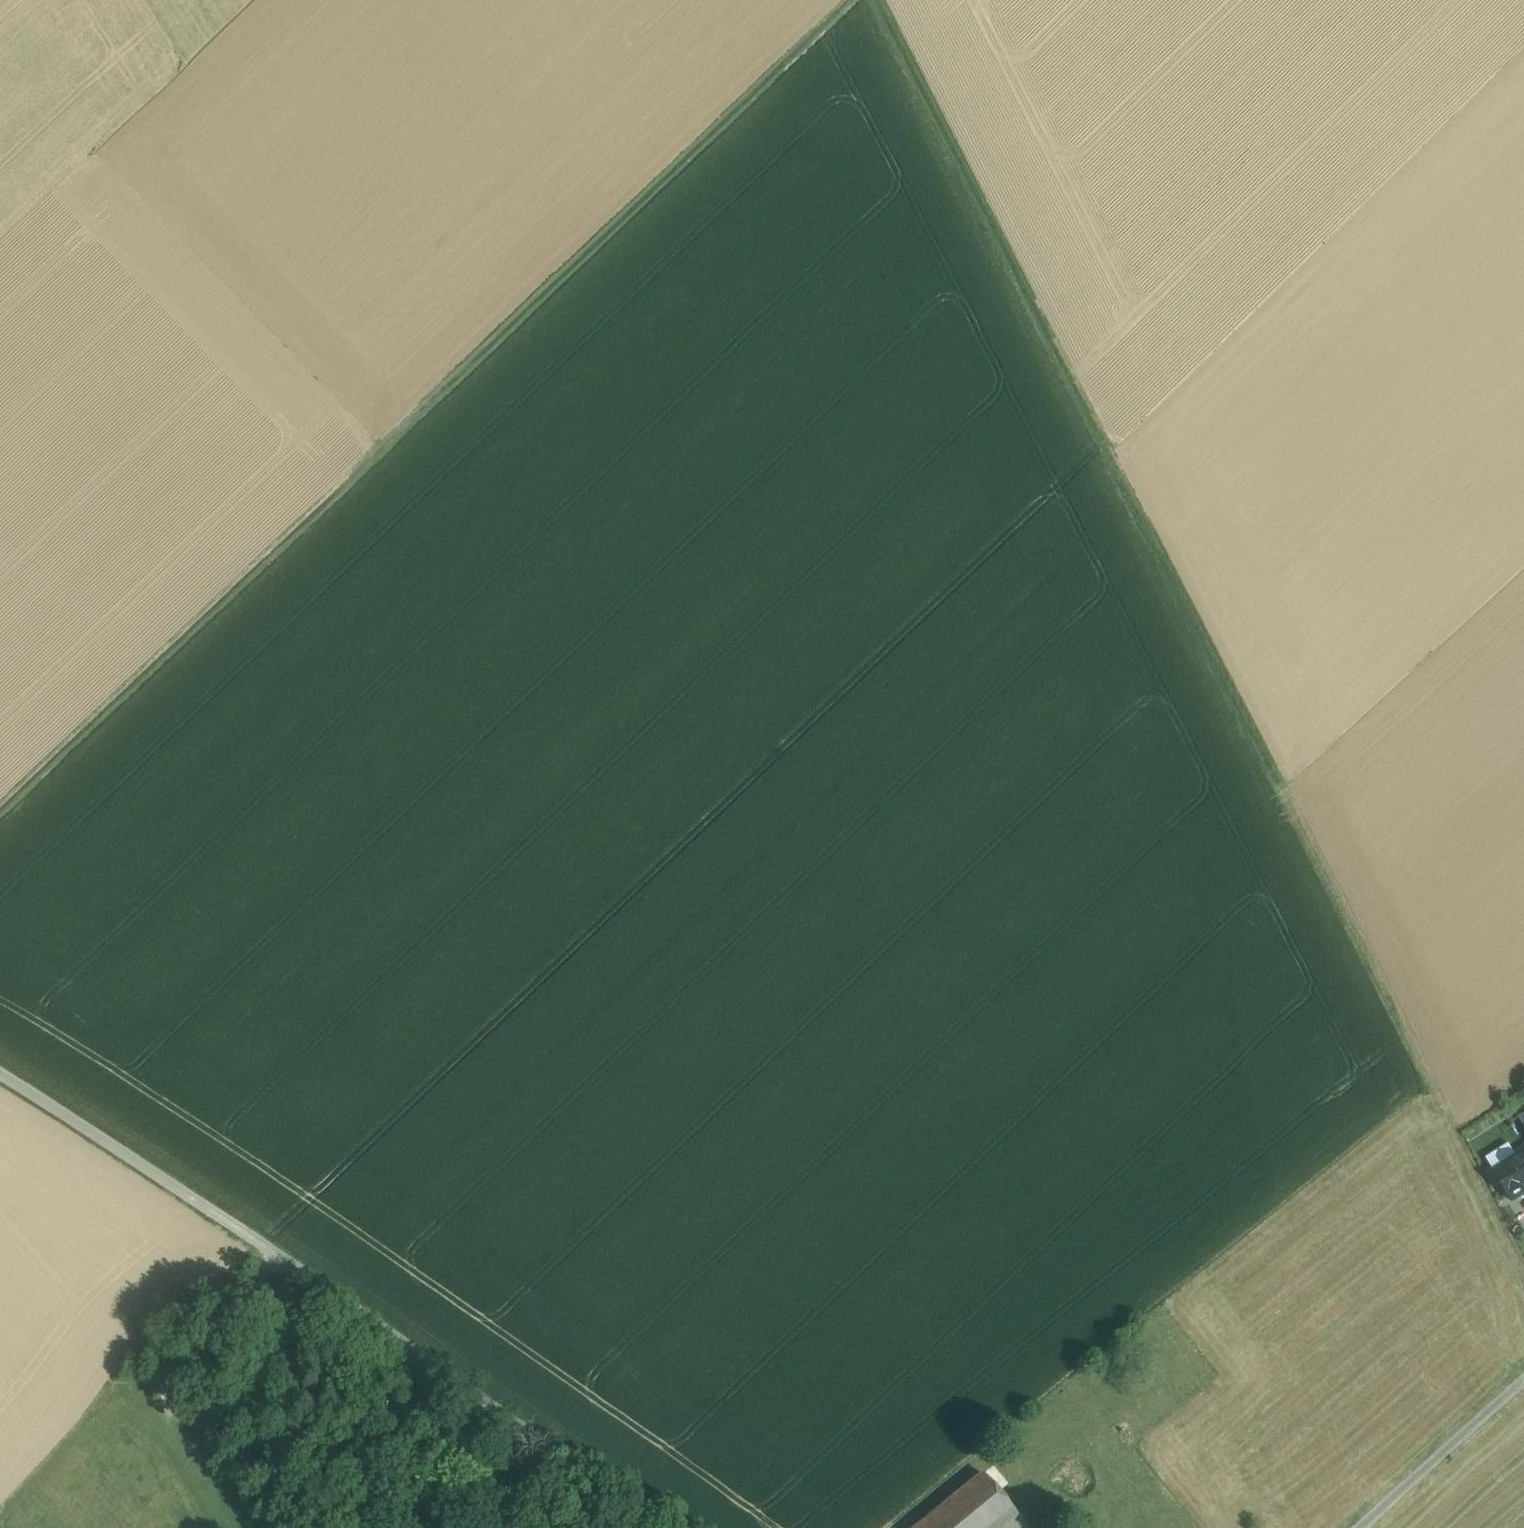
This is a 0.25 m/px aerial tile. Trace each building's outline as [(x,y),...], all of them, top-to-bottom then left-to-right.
[(1495,1172),(1513,1201),(1523,1194),(1523,1154),(1495,1172)] [(916,1527),(1002,1527),(1016,1516),(982,1474),(916,1527)] [(1002,1527),(1026,1527),(1016,1516),(1002,1527)]
